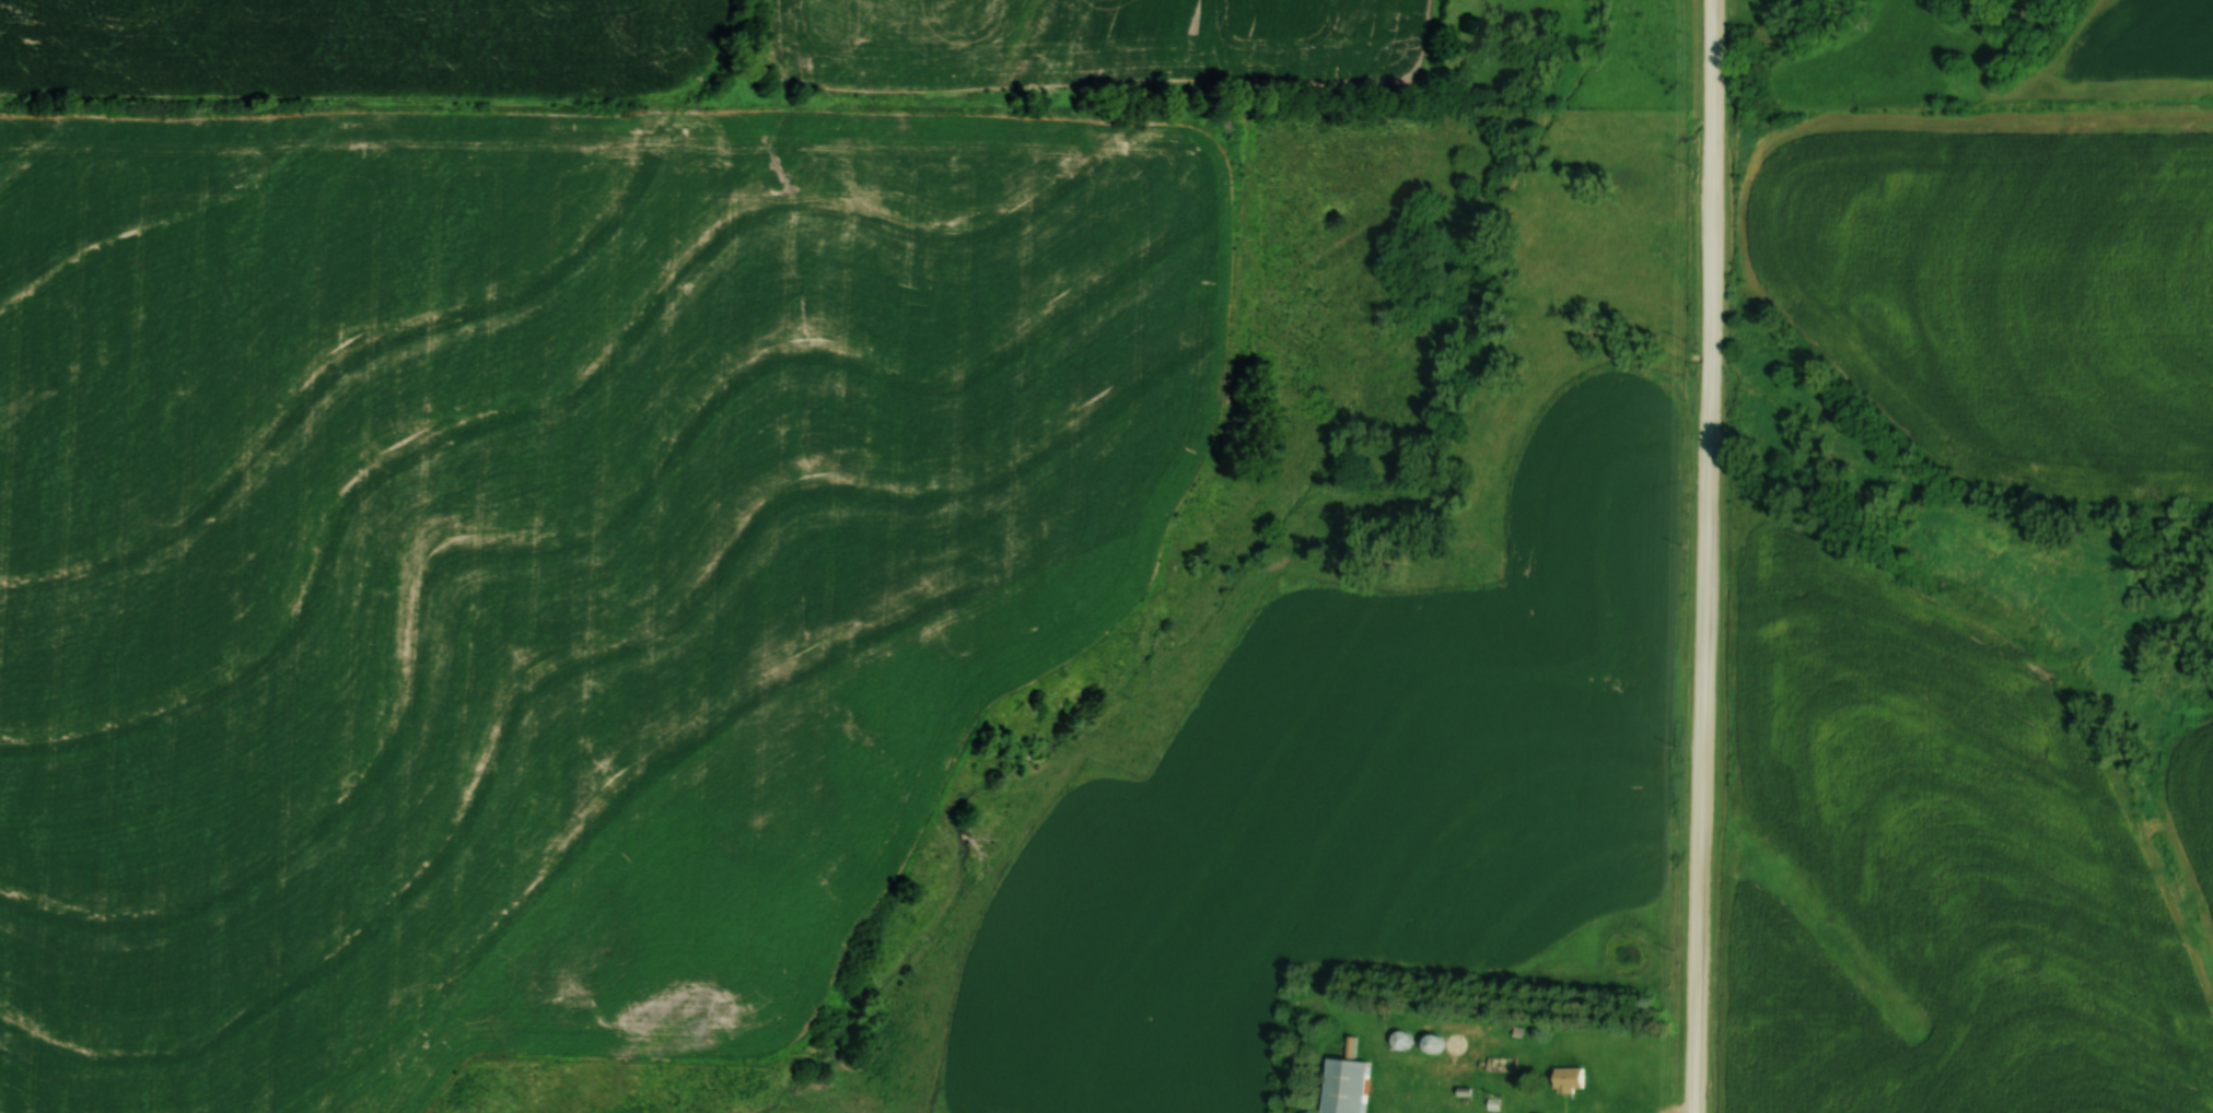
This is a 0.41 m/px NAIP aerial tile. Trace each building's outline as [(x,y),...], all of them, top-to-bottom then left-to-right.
[(1437,1042),(1429,1035),(1422,1044),(1432,1052),(1435,1048),(1448,1058),(1461,1044),(1446,1032),(1437,1042)] [(1323,1112),(1359,1112),(1363,1060),(1322,1058),(1318,1112),(1323,1112)] [(1550,1068),(1550,1092),(1583,1092),(1583,1068),(1550,1068)]
